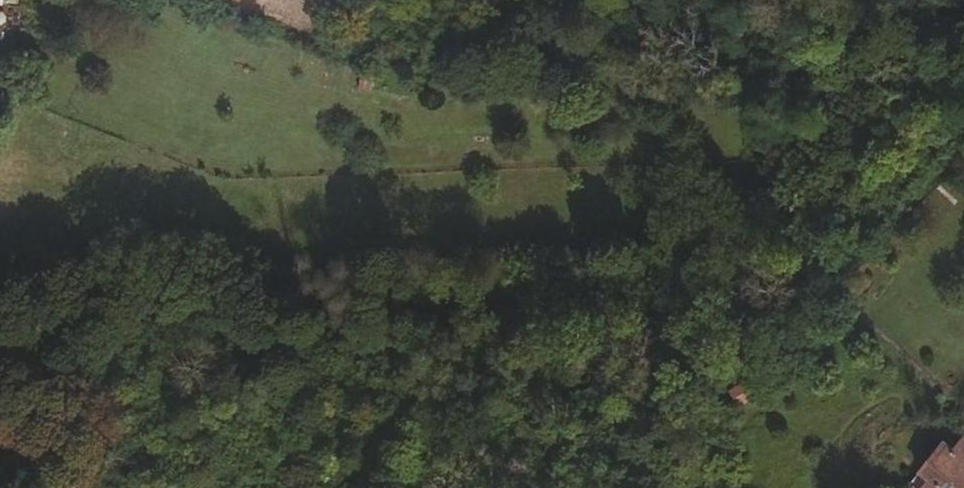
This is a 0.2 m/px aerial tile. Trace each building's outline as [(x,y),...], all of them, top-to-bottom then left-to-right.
[(725,390),(739,406),(750,396),(736,381),(725,390)] [(963,439),(953,450),(947,450),(940,444),(915,473),(924,482),(919,487),(963,487),(963,440),(963,439)]
